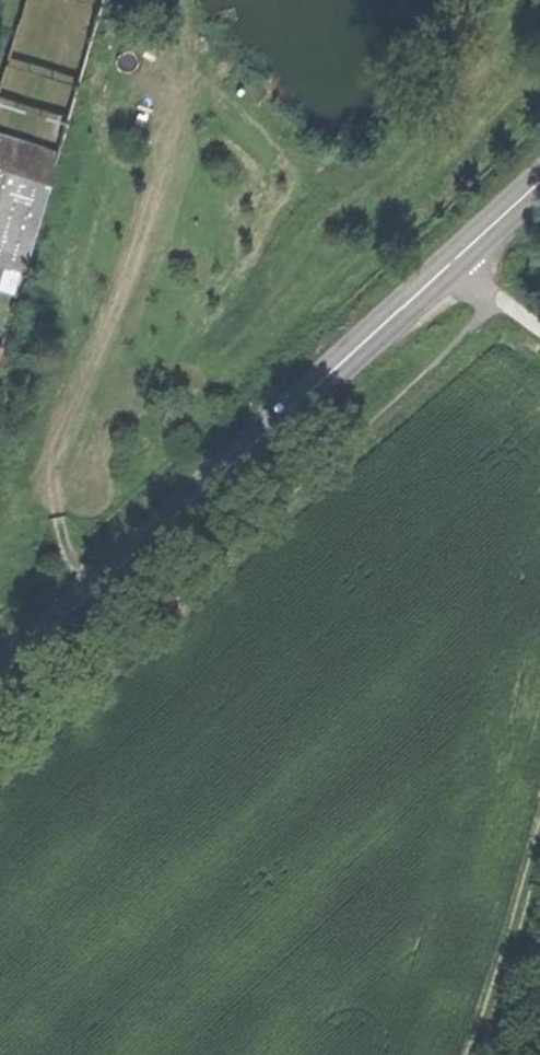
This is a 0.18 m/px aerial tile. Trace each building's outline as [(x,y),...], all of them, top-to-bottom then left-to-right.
[(0,176),(0,265),(21,271),(45,188),(0,176)]
